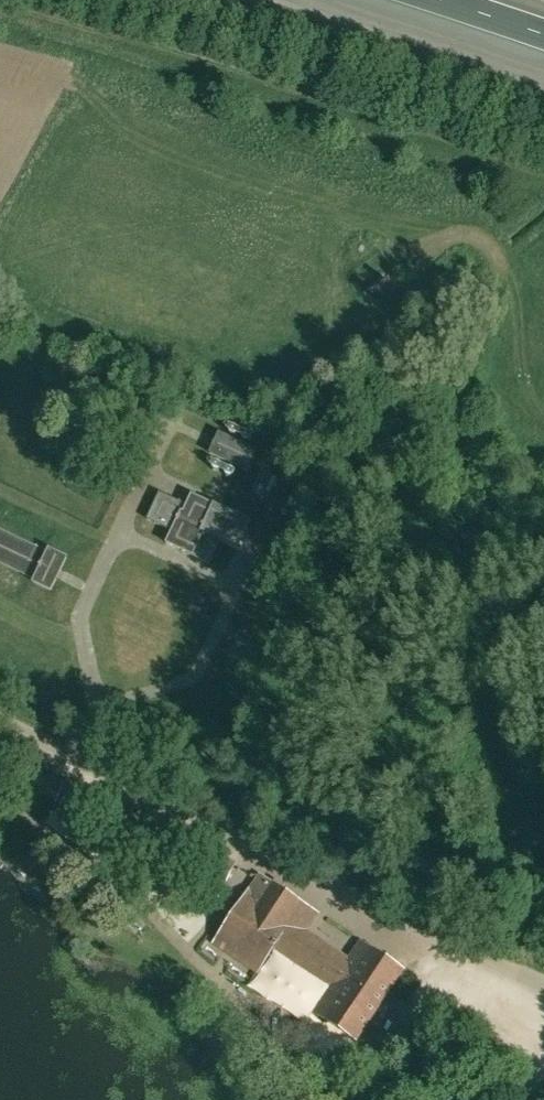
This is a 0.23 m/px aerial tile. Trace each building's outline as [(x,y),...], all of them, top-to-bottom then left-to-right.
[(259,450),(219,432),(209,453),(249,472),(259,450)] [(185,506),(159,493),(145,520),(171,533),(166,543),(209,565),(220,543),(236,551),(251,522),(192,492),(185,506)] [(0,530),(0,566),(33,582),(31,584),(52,594),(68,558),(49,549),(48,552),(0,530)] [(241,631),(236,641),(249,647),(254,637),(241,631)] [(349,959),(306,931),(317,914),(258,875),(221,931),(213,944),(256,973),(272,948),(331,987),(314,1012),(354,1039),(400,969),(360,942),(349,959)]
